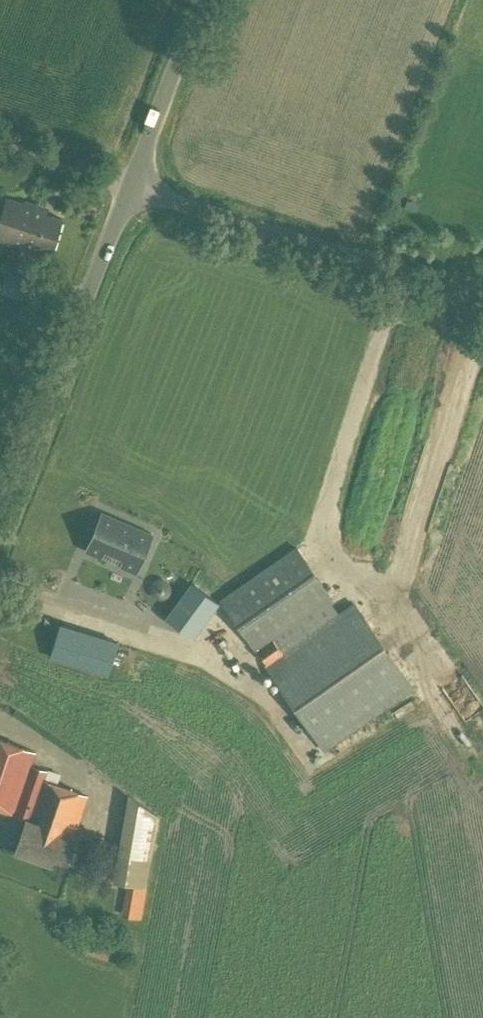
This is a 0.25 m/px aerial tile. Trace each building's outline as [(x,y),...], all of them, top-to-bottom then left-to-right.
[(35,206),(7,198),(0,219),(0,240),(23,247),(35,206)] [(35,206),(23,247),(35,251),(36,247),(51,252),(61,219),(46,214),(47,210),(35,206)] [(150,529),(99,510),(85,546),(136,565),(150,529)] [(338,612),(330,600),(333,598),(296,546),(220,600),(255,652),(258,650),(267,663),(265,665),(325,751),(415,689),(354,601),(338,612)] [(191,582),(166,617),(194,638),(219,603),(191,582)] [(119,641),(59,623),(47,658),(109,675),(119,641)] [(88,796),(45,781),(48,771),(32,766),(36,753),(0,739),(0,811),(14,816),(25,820),(14,852),(65,870),(76,838),(74,837),(88,796)] [(146,887),(159,816),(129,793),(113,880),(146,887)]
